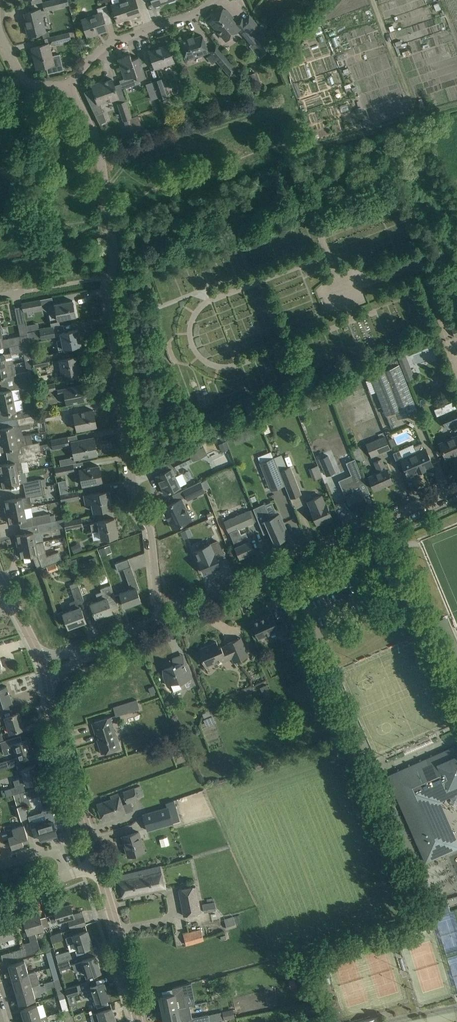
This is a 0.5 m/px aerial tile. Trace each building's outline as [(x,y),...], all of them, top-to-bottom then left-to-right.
[(44,10),(62,5),(61,0),(51,0),(43,2),(44,10)] [(114,12),(117,22),(140,14),(135,0),(125,0),(112,5),(114,12)] [(82,19),(84,27),(87,36),(107,30),(102,15),(109,12),(106,4),(96,8),(98,13),(82,19)] [(40,9),(34,10),(25,12),(28,26),(26,27),(28,36),(45,32),(40,9)] [(240,28),(231,18),(233,17),(230,14),(228,15),(223,9),(216,15),(217,16),(210,22),(226,40),(240,28)] [(248,27),(242,32),(252,44),(253,43),(261,52),(269,45),(260,25),(253,31),(248,27)] [(56,36),(57,42),(71,39),(69,32),(56,36)] [(179,40),(183,50),(186,59),(208,52),(202,35),(194,38),(194,36),(179,40)] [(52,56),(49,43),(31,47),(36,69),(46,66),(48,73),(63,69),(60,54),(52,56)] [(149,51),(152,60),(155,68),(174,62),(168,44),(149,51)] [(210,51),(230,75),(237,69),(216,45),(210,51)] [(130,54),(118,58),(121,68),(125,78),(120,80),(121,83),(121,84),(122,86),(123,88),(139,83),(138,80),(146,77),(142,66),(139,57),(132,59),(130,54)] [(237,71),(231,75),(233,78),(232,79),(236,84),(243,79),(237,71)] [(167,95),(162,78),(154,81),(160,97),(167,95)] [(85,93),(100,124),(106,120),(100,103),(106,101),(107,102),(119,98),(112,79),(102,82),(102,81),(92,84),(94,92),(86,94),(85,93)] [(262,82),(253,85),(255,91),(263,88),(262,82)] [(202,94),(195,100),(202,109),(209,104),(202,94)] [(135,128),(131,117),(129,110),(126,100),(118,103),(128,133),(135,130),(135,128)] [(172,107),(165,109),(170,122),(178,119),(176,112),(174,112),(172,107)] [(131,117),(135,128),(141,125),(138,115),(131,117)] [(42,308),(40,299),(22,303),(22,306),(23,311),(42,308)] [(72,300),(48,305),(50,314),(49,314),(51,326),(53,326),(59,325),(58,319),(75,316),(72,300)] [(23,311),(22,306),(15,307),(18,324),(25,323),(23,311)] [(55,336),(53,326),(51,326),(40,329),(41,338),(55,336)] [(9,346),(28,343),(27,342),(29,341),(27,334),(21,335),(20,335),(3,338),(1,327),(0,327),(0,347),(4,347),(9,346)] [(81,345),(78,329),(58,333),(60,340),(57,340),(58,349),(81,345)] [(29,350),(28,343),(9,346),(10,353),(11,352),(11,353),(29,350)] [(11,353),(11,352),(10,353),(0,354),(0,366),(13,363),(11,353)] [(399,359),(407,380),(415,377),(406,354),(398,357),(399,359)] [(33,358),(34,367),(49,364),(48,355),(33,358)] [(76,356),(66,357),(59,359),(53,360),(55,369),(61,368),(62,377),(81,373),(79,362),(77,362),(76,356)] [(419,411),(407,380),(399,359),(389,363),(391,367),(370,375),(385,415),(386,414),(392,427),(404,422),(402,417),(419,411)] [(0,366),(0,377),(13,375),(14,381),(32,378),(31,370),(16,373),(14,363),(13,363),(0,366)] [(32,378),(14,381),(15,389),(34,385),(32,378)] [(40,384),(41,392),(56,389),(55,381),(40,384)] [(65,393),(67,404),(86,400),(83,384),(58,389),(59,394),(65,393)] [(14,400),(12,389),(0,391),(0,402),(14,400)] [(21,399),(14,400),(0,402),(0,414),(12,412),(14,419),(16,418),(23,417),(33,415),(32,410),(23,412),(21,399)] [(43,412),(45,420),(61,417),(60,409),(43,412)] [(447,413),(441,416),(445,427),(456,422),(456,411),(456,409),(447,413)] [(93,410),(83,411),(68,414),(70,422),(75,421),(77,430),(96,426),(93,410)] [(23,417),(16,418),(17,426),(35,422),(33,415),(23,417)] [(23,435),(22,428),(14,430),(13,425),(0,428),(0,439),(23,435)] [(23,453),(36,451),(40,450),(50,448),(49,443),(39,445),(39,442),(26,444),(24,435),(23,435),(0,439),(0,451),(22,447),(23,453)] [(385,435),(366,443),(372,456),(391,448),(385,435)] [(446,458),(456,453),(456,435),(439,443),(446,458)] [(51,439),(53,448),(69,445),(67,436),(51,439)] [(94,437),(84,439),(72,442),(75,458),(97,454),(94,437)] [(397,464),(402,462),(406,469),(405,469),(405,471),(406,471),(408,475),(418,470),(419,472),(425,469),(424,468),(432,465),(423,443),(401,452),(400,450),(393,453),(397,464)] [(22,462),(37,459),(36,451),(23,453),(17,454),(19,462),(15,463),(15,462),(0,465),(0,476),(17,473),(24,472),(22,462)] [(189,454),(173,461),(177,468),(192,461),(189,454)] [(282,454),(274,457),(291,498),(301,493),(291,466),(287,467),(282,454)] [(335,471),(327,455),(319,458),(327,475),(335,471)] [(273,457),(260,463),(271,490),(284,485),(273,457)] [(354,481),(342,486),(347,499),(351,508),(367,501),(363,492),(359,483),(365,481),(356,458),(347,462),(354,481)] [(369,477),(370,480),(374,489),(392,481),(386,468),(386,469),(381,458),(375,461),(379,472),(369,477)] [(57,475),(59,475),(74,472),(72,463),(56,466),(57,475)] [(99,465),(89,467),(79,469),(83,485),(102,481),(99,465)] [(180,486),(180,485),(186,482),(182,473),(175,476),(172,468),(156,475),(165,493),(180,486)] [(0,476),(0,481),(1,487),(19,484),(17,473),(0,476)] [(41,478),(23,482),(24,490),(42,486),(41,478)] [(68,492),(66,480),(58,481),(60,494),(68,492)] [(205,492),(200,481),(182,489),(187,500),(205,492)] [(4,500),(6,512),(24,508),(32,506),(30,497),(44,495),(42,486),(24,490),(25,496),(4,500)] [(60,494),(62,501),(79,498),(77,490),(68,492),(60,494)] [(109,490),(99,492),(84,495),(86,503),(92,502),(93,511),(112,507),(109,490)] [(317,523),(332,517),(322,494),(307,500),(317,523)] [(163,507),(166,513),(165,513),(168,519),(169,519),(173,528),(190,520),(180,499),(163,507)] [(271,517),(264,503),(253,508),(264,533),(269,531),(274,543),(286,538),(284,534),(288,532),(280,513),(271,517)] [(24,508),(6,512),(8,523),(26,519),(24,508)] [(239,529),(255,522),(249,509),(240,513),(224,520),(229,532),(235,546),(240,557),(254,551),(250,542),(246,532),(241,534),(239,529)] [(31,517),(32,525),(37,524),(56,520),(55,514),(50,515),(50,513),(31,517)] [(64,521),(65,529),(82,525),(81,517),(64,521)] [(114,518),(104,520),(98,521),(98,522),(91,523),(92,531),(100,530),(101,538),(118,535),(114,518)] [(56,520),(37,524),(39,532),(34,533),(33,531),(16,535),(18,546),(43,541),(41,531),(58,528),(56,520)] [(212,523),(192,532),(195,539),(215,531),(212,523)] [(189,527),(181,531),(184,538),(192,535),(189,527)] [(218,540),(195,550),(199,560),(205,572),(220,566),(214,553),(222,550),(218,540)] [(43,541),(18,546),(20,557),(47,552),(44,541),(43,541)] [(79,542),(71,546),(74,553),(83,549),(79,542)] [(42,556),(44,563),(59,560),(57,553),(42,556)] [(76,556),(69,558),(72,565),(78,563),(76,556)] [(120,592),(120,593),(125,606),(141,600),(137,589),(139,588),(128,558),(115,563),(117,570),(123,568),(131,588),(120,592)] [(373,567),(379,582),(387,579),(381,564),(373,567)] [(90,604),(92,610),(93,612),(94,612),(96,617),(112,611),(107,599),(115,596),(115,595),(111,584),(110,584),(106,573),(102,575),(106,586),(100,588),(101,591),(96,593),(99,600),(90,604)] [(61,623),(66,621),(69,627),(85,621),(80,606),(80,607),(78,603),(84,601),(77,581),(70,584),(71,589),(75,600),(69,602),(72,609),(63,613),(63,611),(57,613),(61,623)] [(251,621),(259,639),(280,629),(283,638),(291,635),(285,622),(277,625),(272,612),(251,621)] [(435,620),(456,674),(456,644),(446,616),(435,620)] [(200,655),(204,664),(205,667),(226,658),(227,659),(232,657),(234,662),(249,655),(241,637),(226,644),(227,648),(223,650),(221,646),(219,647),(216,641),(200,648),(203,654),(200,655)] [(297,641),(290,644),(293,651),(301,648),(297,641)] [(181,665),(180,664),(176,666),(175,664),(165,668),(167,675),(164,676),(168,685),(171,684),(174,690),(182,687),(182,688),(194,684),(186,663),(181,665)] [(7,686),(0,688),(0,713),(8,710),(6,704),(12,702),(7,686)] [(113,707),(116,715),(140,708),(137,699),(113,707)] [(0,713),(0,726),(8,724),(10,732),(14,730),(24,727),(19,712),(14,714),(13,709),(8,710),(0,713)] [(97,739),(102,753),(120,748),(110,717),(92,722),(96,733),(97,733),(99,738),(97,739)] [(0,741),(4,754),(16,750),(18,756),(0,762),(0,770),(5,769),(21,764),(19,758),(32,754),(27,739),(22,741),(21,735),(4,740),(0,741)] [(441,801),(456,794),(456,747),(389,778),(425,861),(456,847),(456,838),(441,801)] [(4,789),(6,796),(13,794),(21,792),(25,790),(23,784),(26,783),(27,784),(40,780),(35,764),(22,769),(24,777),(13,780),(15,786),(4,789)] [(26,790),(29,798),(47,793),(44,785),(26,790)] [(134,787),(123,791),(127,803),(131,802),(138,799),(138,797),(144,795),(140,785),(134,787)] [(13,794),(21,819),(28,817),(27,816),(28,816),(21,792),(13,794)] [(97,804),(103,821),(117,815),(118,817),(126,814),(126,813),(123,805),(118,793),(110,796),(111,798),(97,804)] [(156,810),(143,814),(148,830),(180,821),(176,804),(167,807),(162,808),(156,810)] [(41,812),(28,816),(27,816),(28,817),(31,827),(37,826),(41,839),(57,834),(54,823),(55,822),(51,806),(43,809),(41,812)] [(7,830),(9,838),(12,848),(24,844),(22,838),(28,836),(24,824),(12,828),(12,829),(7,830)] [(139,831),(132,833),(122,836),(128,856),(145,851),(139,831)] [(165,889),(162,878),(159,866),(138,871),(143,893),(165,889)] [(143,893),(138,871),(118,876),(123,898),(133,895),(143,893)] [(202,912),(196,886),(179,889),(184,916),(202,912)] [(203,904),(204,912),(217,910),(215,901),(203,904)] [(438,901),(432,903),(435,914),(442,913),(438,901)] [(49,916),(51,923),(58,920),(58,921),(68,918),(71,928),(85,923),(83,917),(75,920),(70,903),(54,908),(56,914),(49,916)] [(23,943),(24,947),(26,955),(41,951),(35,930),(45,927),(47,932),(50,931),(46,916),(40,918),(39,912),(24,917),(30,941),(23,943)] [(224,919),(227,929),(236,927),(233,916),(224,919)] [(7,937),(9,944),(15,942),(13,936),(13,935),(11,930),(18,928),(15,919),(0,924),(0,939),(7,937)] [(204,940),(201,929),(183,934),(186,945),(204,940)] [(92,945),(87,930),(73,935),(66,937),(67,944),(75,941),(78,950),(92,945)] [(1,954),(3,961),(26,955),(24,947),(1,954)] [(58,962),(69,958),(72,957),(70,950),(56,954),(58,962)] [(100,971),(96,956),(82,960),(82,961),(73,964),(75,971),(85,968),(87,976),(90,975),(90,976),(93,975),(93,974),(100,971)] [(54,958),(48,959),(51,969),(56,967),(54,958)] [(71,966),(69,958),(58,962),(57,962),(60,970),(71,966)] [(8,965),(12,978),(36,971),(28,973),(24,960),(8,965)] [(56,967),(51,969),(49,969),(50,975),(52,975),(54,980),(59,978),(56,967)] [(12,978),(16,991),(32,986),(39,984),(39,982),(40,982),(37,972),(36,972),(36,971),(12,978)] [(54,980),(53,980),(56,987),(58,995),(64,993),(59,978),(54,980)] [(294,978),(288,980),(290,988),(296,986),(294,978)] [(104,982),(94,985),(91,987),(81,990),(83,997),(93,994),(96,1002),(109,998),(104,982)] [(163,1011),(185,1006),(183,995),(189,994),(187,984),(172,987),(174,994),(160,997),(163,1011)] [(65,988),(67,996),(79,992),(77,985),(65,988)] [(32,986),(16,991),(19,1003),(35,999),(32,986)] [(65,994),(58,996),(63,1011),(69,1009),(65,994)] [(25,1021),(41,1017),(37,1004),(21,1009),(25,1021)] [(165,1021),(180,1021),(188,1020),(187,1014),(191,1013),(190,1006),(185,1006),(163,1011),(165,1021)] [(112,1008),(90,1015),(93,1021),(116,1021),(112,1008)] [(225,1011),(227,1019),(237,1016),(235,1008),(225,1011)] [(63,1011),(66,1021),(69,1021),(74,1021),(70,1009),(69,1009),(63,1011)] [(221,1011),(193,1017),(194,1021),(210,1021),(223,1019),(221,1011)]
